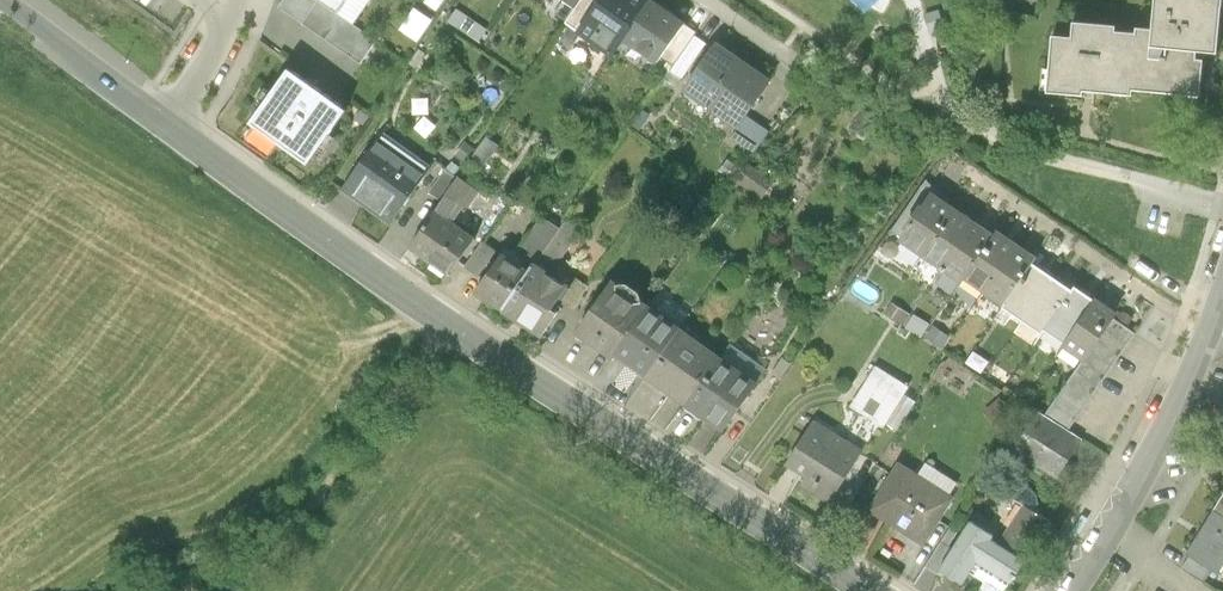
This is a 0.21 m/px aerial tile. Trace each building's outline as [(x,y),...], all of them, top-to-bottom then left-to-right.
[(320,0),(284,0),(281,3),(361,61),(376,40),(320,0)] [(339,13),(348,0),(320,0),(339,13)] [(579,30),(613,54),(624,38),(651,0),(601,0),(579,30)] [(685,23),(652,0),(651,0),(624,38),(659,62),(685,23)] [(1154,29),(1153,46),(1198,49),(1221,51),(1222,32),(1222,0),(1157,0),(1154,29)] [(1197,59),(1198,49),(1153,46),(1154,29),(1138,27),(1137,33),(1116,31),(1116,26),(1073,22),(1072,37),(1052,36),(1048,92),(1082,95),(1083,90),(1133,94),(1133,90),(1201,96),(1204,59),(1197,59)] [(746,62),(719,43),(684,93),(711,112),(746,62)] [(738,131),(773,81),(746,62),(711,112),(738,131)] [(348,109),(290,68),(252,121),(310,162),(348,109)] [(865,110),(853,127),(865,136),(877,119),(865,110)] [(486,131),(470,159),(483,166),(498,138),(486,131)] [(384,133),(345,188),(392,221),(431,167),(384,133)] [(773,182),(751,166),(741,182),(762,197),(773,182)] [(431,192),(443,200),(458,178),(446,170),(431,192)] [(460,176),(458,178),(443,200),(438,209),(450,217),(460,202),(470,208),(482,191),(460,176)] [(893,230),(904,238),(933,196),(922,188),(893,230)] [(904,238),(925,252),(955,207),(935,193),(933,196),(904,238)] [(976,221),(955,207),(925,252),(945,266),(976,221)] [(476,235),(450,217),(438,209),(412,246),(451,272),(476,235)] [(536,265),(538,263),(561,228),(543,215),(518,253),(536,265)] [(567,219),(561,228),(538,263),(548,270),(547,272),(552,276),(583,230),(567,219)] [(997,236),(976,221),(945,266),(966,281),(970,275),(997,236)] [(970,275),(989,289),(1020,243),(1001,230),(997,236),(970,275)] [(468,265),(487,277),(503,254),(484,241),(468,265)] [(1040,257),(1020,243),(989,289),(1008,302),(1035,263),(1040,257)] [(531,273),(503,254),(487,277),(478,290),(507,309),(531,273)] [(536,265),(531,273),(507,309),(545,335),(560,312),(554,308),(568,287),(552,276),(547,272),(548,270),(538,263),(536,265)] [(1005,307),(1025,320),(1055,277),(1035,263),(1008,302),(1005,307)] [(1074,290),(1055,277),(1025,320),(1044,334),(1047,329),(1074,290)] [(616,360),(620,355),(651,310),(616,285),(580,335),(616,360)] [(1047,329),(1068,344),(1099,299),(1078,285),(1074,290),(1047,329)] [(1068,344),(1088,357),(1115,318),(1119,313),(1099,299),(1068,344)] [(894,303),(887,312),(903,324),(910,314),(894,303)] [(620,355),(656,380),(688,335),(651,310),(620,355)] [(1088,357),(1047,417),(1068,431),(1136,332),(1115,318),(1088,357)] [(935,326),(927,337),(942,348),(950,337),(935,326)] [(656,380),(692,406),(724,361),(688,335),(656,380)] [(761,387),(724,361),(692,406),(687,413),(724,439),(761,387)] [(877,366),(852,406),(885,427),(910,388),(877,366)] [(962,371),(942,368),(938,389),(959,392),(962,371)] [(1082,440),(1068,431),(1047,417),(1041,412),(1016,449),(1057,477),(1082,440)] [(861,451),(815,421),(788,462),(808,475),(803,482),(830,500),(861,451)] [(890,446),(885,455),(890,459),(896,449),(890,446)] [(954,498),(901,465),(873,509),(926,543),(954,498)] [(1222,516),(1222,493),(1213,509),(1222,516)] [(973,522),(966,533),(943,569),(966,584),(980,560),(1012,581),(1049,522),(1024,506),(1000,545),(993,541),(996,536),(973,522)] [(1213,509),(1186,552),(1191,555),(1214,569),(1219,573),(1222,567),(1222,516),(1213,509)] [(940,574),(943,569),(966,533),(953,525),(927,566),(940,574)] [(1205,583),(1214,569),(1191,555),(1183,568),(1205,583)]
